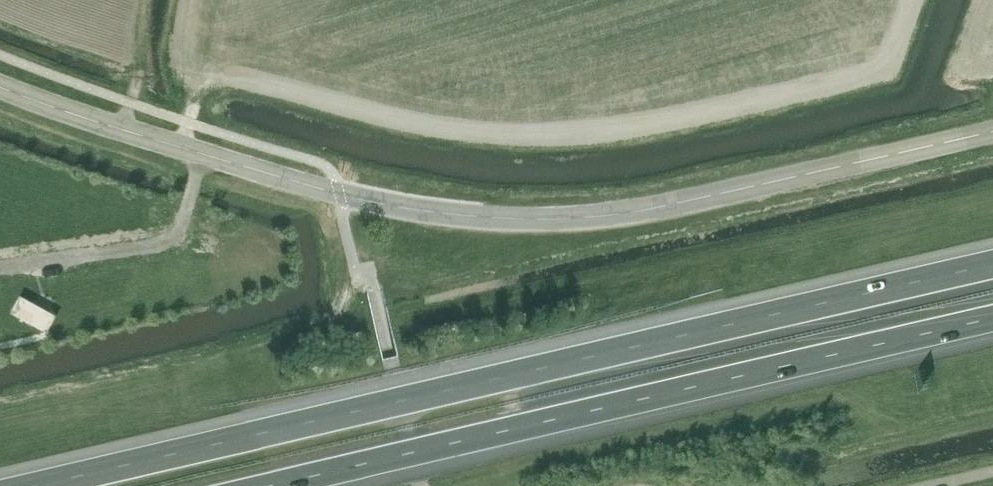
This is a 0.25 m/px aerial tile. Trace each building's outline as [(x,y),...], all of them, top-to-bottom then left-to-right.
[(21,299),(12,314),(45,332),(53,317),(21,299)]
